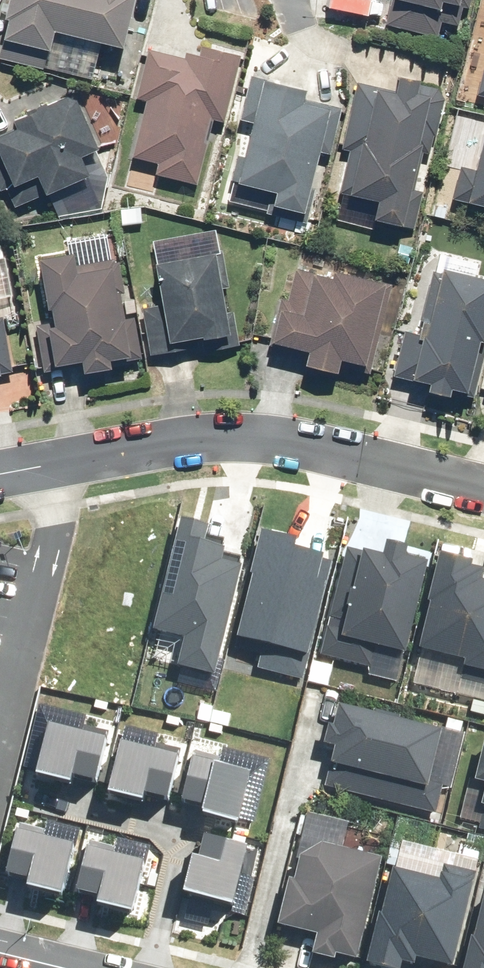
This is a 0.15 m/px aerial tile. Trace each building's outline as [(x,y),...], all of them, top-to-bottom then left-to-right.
[(7,16),(10,16),(6,34),(55,47),(59,28),(127,44),(138,0),(11,0),(7,16)] [(389,24),(440,37),(444,21),(461,25),(466,4),(464,4),(465,0),(395,0),(389,24)] [(199,184),(216,118),(227,121),(244,52),(203,42),(201,51),(188,48),(186,55),(150,46),(137,97),(147,100),(133,156),(159,162),(156,173),(199,184)] [(136,75),(115,70),(111,86),(132,91),(136,75)] [(311,84),(254,71),(242,118),(254,121),(240,179),(278,188),(275,201),(307,209),(313,186),(323,189),(328,172),(318,169),(322,151),(332,154),(343,105),(308,97),(311,84)] [(428,144),(437,146),(447,99),(441,89),(424,85),(425,81),(406,76),(404,81),(399,80),(397,91),(361,83),(346,149),(353,150),(344,192),(383,201),(379,218),(409,225),(428,144)] [(0,132),(0,187),(2,192),(7,190),(14,207),(49,192),(95,171),(86,152),(105,144),(79,87),(52,99),(50,96),(28,105),(30,108),(15,115),(19,123),(0,132)] [(456,197),(474,201),(474,199),(483,201),(483,150),(480,168),(464,164),(456,197)] [(127,186),(153,192),(156,180),(130,174),(127,186)] [(145,222),(143,205),(122,207),(124,224),(145,222)] [(223,246),(220,226),(153,237),(164,299),(142,303),(151,355),(220,343),(221,347),(243,344),(237,307),(232,308),(228,286),(233,285),(225,246),(223,246)] [(131,297),(123,255),(80,262),(77,247),(42,253),(51,305),(54,305),(57,320),(37,324),(45,368),(57,366),(84,361),(85,370),(117,364),(116,356),(124,355),(126,362),(147,358),(136,296),(131,297)] [(374,362),(394,275),(337,262),(334,272),(298,264),(290,296),(284,295),(274,338),(311,346),(308,360),(342,368),(344,356),(374,362)] [(446,265),(445,271),(436,269),(424,318),(427,319),(424,332),(407,328),(396,374),(424,381),(425,377),(434,379),(432,387),(453,392),(455,384),(471,388),(483,336),(483,337),(483,274),(446,265)] [(16,371),(5,312),(0,313),(0,374),(16,371)] [(411,655),(433,564),(411,559),(413,548),(392,543),(389,557),(369,552),(369,554),(350,549),(334,617),(347,620),(344,633),(330,629),(324,656),(370,669),(371,676),(399,683),(406,653),(411,655)] [(426,651),(469,661),(465,680),(483,684),(483,570),(477,569),(478,564),(445,556),(434,604),(437,605),(426,651)] [(308,682),(331,687),(336,665),(313,660),(308,682)] [(447,784),(436,782),(449,730),(404,719),(405,716),(372,708),(372,711),(343,704),(339,724),(333,723),(327,747),(337,750),(326,794),(438,821),(447,784)] [(282,926),(321,936),(316,955),(341,962),(343,957),(365,961),(388,857),(327,841),(303,856),(299,877),(294,878),(282,926)] [(479,883),(477,883),(479,874),(449,867),(445,882),(399,871),(388,916),(386,915),(373,965),(385,967),(407,967),(408,964),(420,967),(422,959),(458,967),(479,883)] [(480,938),(477,938),(470,967),(483,967),(483,922),(480,938)]
